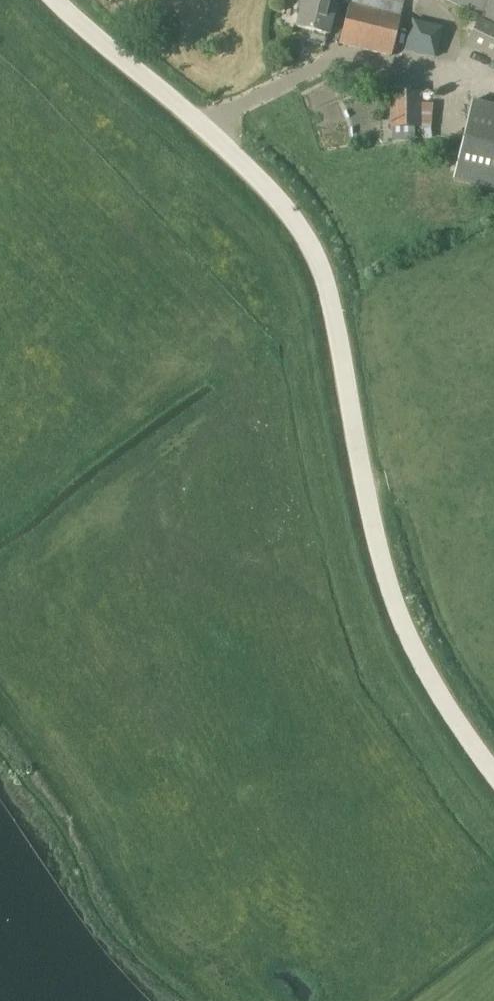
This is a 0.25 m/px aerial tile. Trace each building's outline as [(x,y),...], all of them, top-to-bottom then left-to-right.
[(336,0),(303,0),(297,28),(329,34),(336,0)] [(493,21),(493,0),(449,0),(493,21)] [(392,54),(401,14),(349,3),(340,43),(392,54)] [(480,18),(468,43),(493,56),(493,25),(480,18)] [(435,56),(443,26),(414,19),(406,48),(435,56)] [(421,128),(420,93),(390,93),(390,128),(421,128)] [(473,100),(455,179),(493,188),(493,105),(473,100)]
